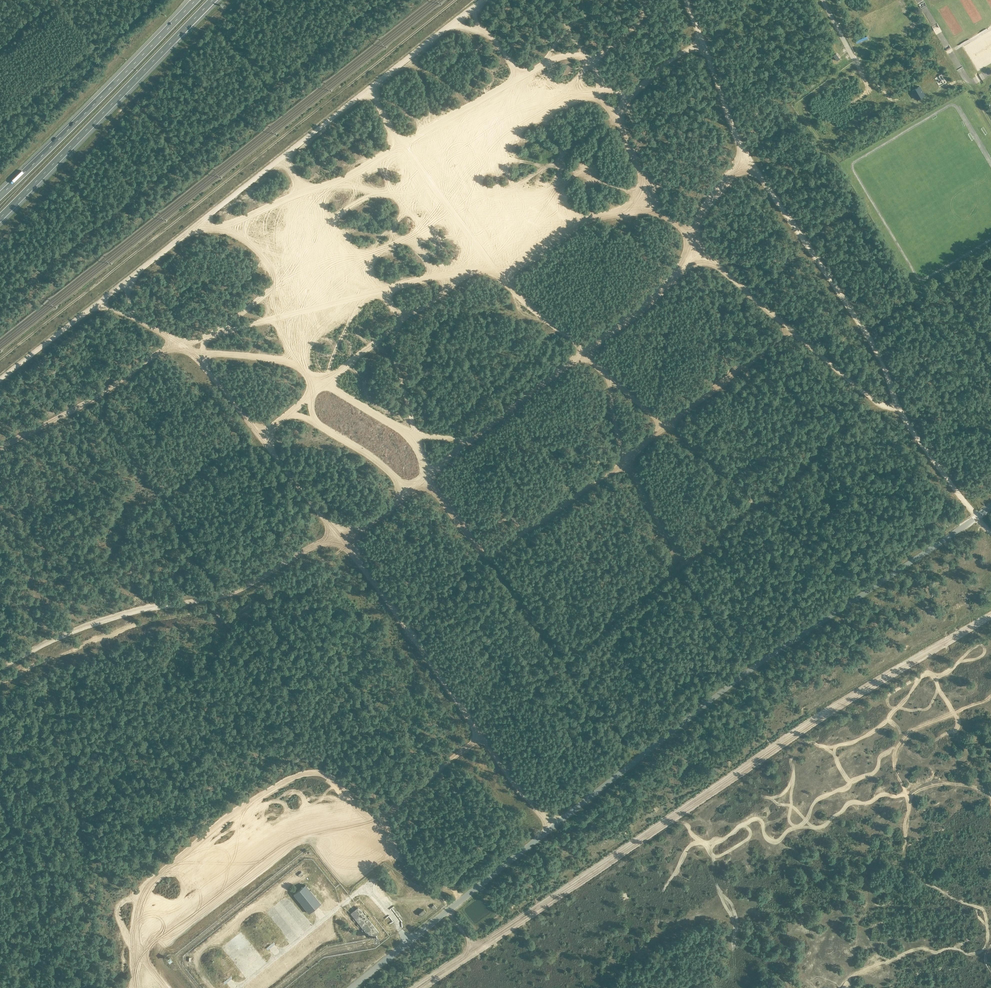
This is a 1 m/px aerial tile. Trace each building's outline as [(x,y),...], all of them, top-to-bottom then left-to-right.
[(926,95),(920,86),(912,91),(917,100),(926,95)] [(309,914),(321,904),(306,885),(293,895),(309,914)] [(369,906),(374,903),(370,898),(366,902),(369,906)] [(376,934),(377,935),(379,933),(359,907),(351,914),(371,939),(373,937),(374,935),(376,934)]
